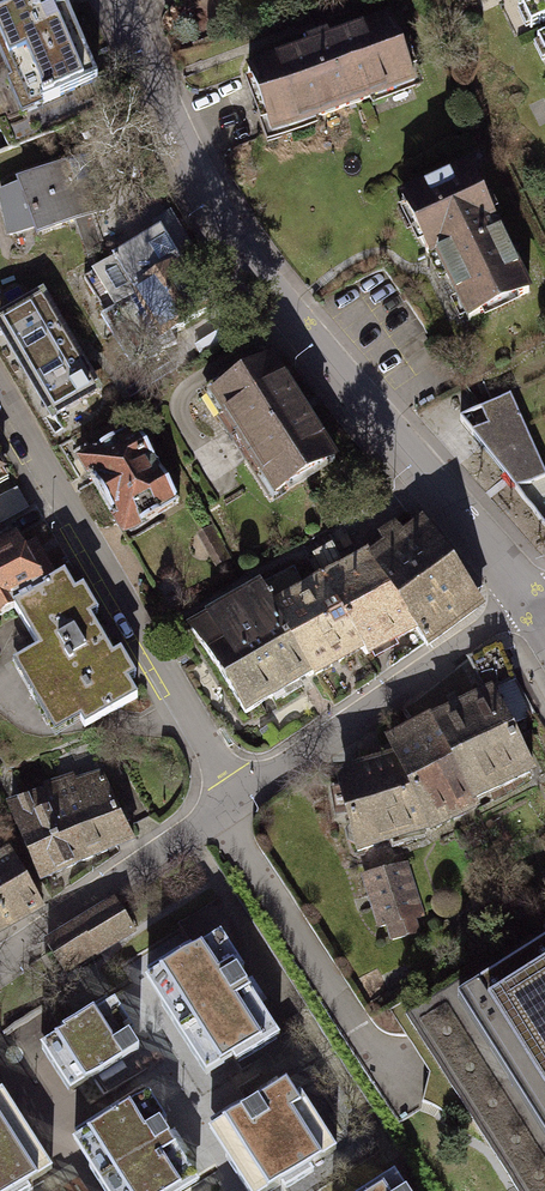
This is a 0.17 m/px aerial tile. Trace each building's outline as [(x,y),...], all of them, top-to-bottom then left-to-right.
[(61,0),(0,0),(0,63),(9,84),(5,85),(18,120),(42,110),(39,104),(94,78),(61,0)] [(528,2),(531,1),(541,22),(544,20),(544,0),(525,0),(528,2)] [(308,48),(247,71),(271,134),(413,81),(390,18),(327,42),(325,35),(306,42),(308,48)] [(20,186),(0,193),(10,234),(36,227),(38,234),(107,210),(87,157),(20,182),(20,186)] [(468,167),(401,199),(428,256),(435,253),(467,320),(528,291),(468,167)] [(190,244),(171,214),(153,225),(157,231),(172,255),(190,244)] [(172,255),(157,231),(92,272),(113,304),(134,290),(164,338),(169,335),(208,311),(172,255)] [(92,272),(83,278),(105,313),(99,316),(133,369),(173,343),(169,335),(164,338),(134,290),(113,304),(92,272)] [(41,297),(1,321),(34,378),(74,354),(41,297)] [(74,354),(34,378),(53,411),(94,387),(74,354)] [(270,358),(206,399),(270,499),(334,458),(270,358)] [(460,418),(544,527),(544,471),(509,393),(460,418)] [(179,503),(134,426),(79,458),(124,535),(179,503)] [(0,497),(0,521),(25,507),(14,489),(0,497)] [(0,521),(0,543),(1,544),(15,536),(35,525),(25,507),(0,521)] [(410,628),(422,645),(468,610),(473,605),(461,591),(414,524),(368,559),(410,628)] [(213,525),(195,534),(215,568),(232,558),(213,525)] [(361,654),(410,628),(368,559),(351,531),(313,551),(324,574),(317,580),(356,647),(361,654)] [(15,536),(1,544),(0,544),(0,615),(7,611),(29,597),(44,589),(62,578),(38,540),(22,549),(15,536)] [(311,674),(356,647),(317,580),(299,587),(289,566),(255,584),(309,670),(311,674)] [(29,597),(7,611),(33,654),(10,667),(51,737),(79,720),(83,727),(133,697),(127,687),(138,681),(120,650),(111,655),(91,621),(100,615),(82,585),(71,592),(62,578),(44,589),(29,597)] [(255,584),(185,627),(239,712),(309,670),(255,584)] [(496,641),(464,659),(480,691),(484,689),(491,703),(501,698),(509,721),(525,715),(496,641)] [(480,691),(381,745),(387,757),(423,826),(528,771),(503,725),(509,721),(501,698),(491,703),(484,689),(480,691)] [(387,757),(339,774),(352,850),(423,826),(387,757)] [(129,840),(102,776),(75,785),(72,777),(41,787),(43,792),(80,869),(129,840)] [(43,792),(19,804),(17,800),(2,806),(5,812),(0,815),(0,816),(40,888),(80,869),(43,792)] [(8,851),(0,856),(0,929),(40,904),(8,851)] [(404,862),(363,874),(378,926),(387,924),(392,940),(415,933),(411,919),(420,917),(404,862)] [(94,949),(127,928),(110,900),(42,943),(57,967),(92,946),(94,949)] [(187,944),(144,972),(163,1001),(157,1005),(203,1075),(230,1058),(233,1063),(277,1035),(235,972),(242,968),(218,932),(191,950),(187,944)] [(456,994),(544,1136),(544,938),(456,994)] [(52,1045),(36,1054),(67,1102),(82,1093),(90,1088),(137,1058),(126,1040),(133,1037),(115,1004),(91,1018),(90,1015),(59,1035),(62,1039),(59,1040),(52,1045)] [(207,1122),(226,1152),(221,1155),(244,1190),(267,1190),(268,1190),(269,1190),(279,1190),(312,1170),(309,1165),(335,1149),(298,1092),(292,1095),(283,1081),(243,1107),(240,1101),(207,1122)] [(29,1189),(25,1183),(34,1177),(49,1168),(0,1091),(0,1190),(25,1190),(29,1189)] [(73,1137),(79,1146),(72,1151),(98,1190),(184,1190),(195,1184),(175,1154),(171,1147),(161,1131),(156,1124),(161,1121),(148,1100),(128,1113),(122,1117),(117,1109),(73,1137)] [(397,1165),(358,1190),(413,1190),(397,1165)]
